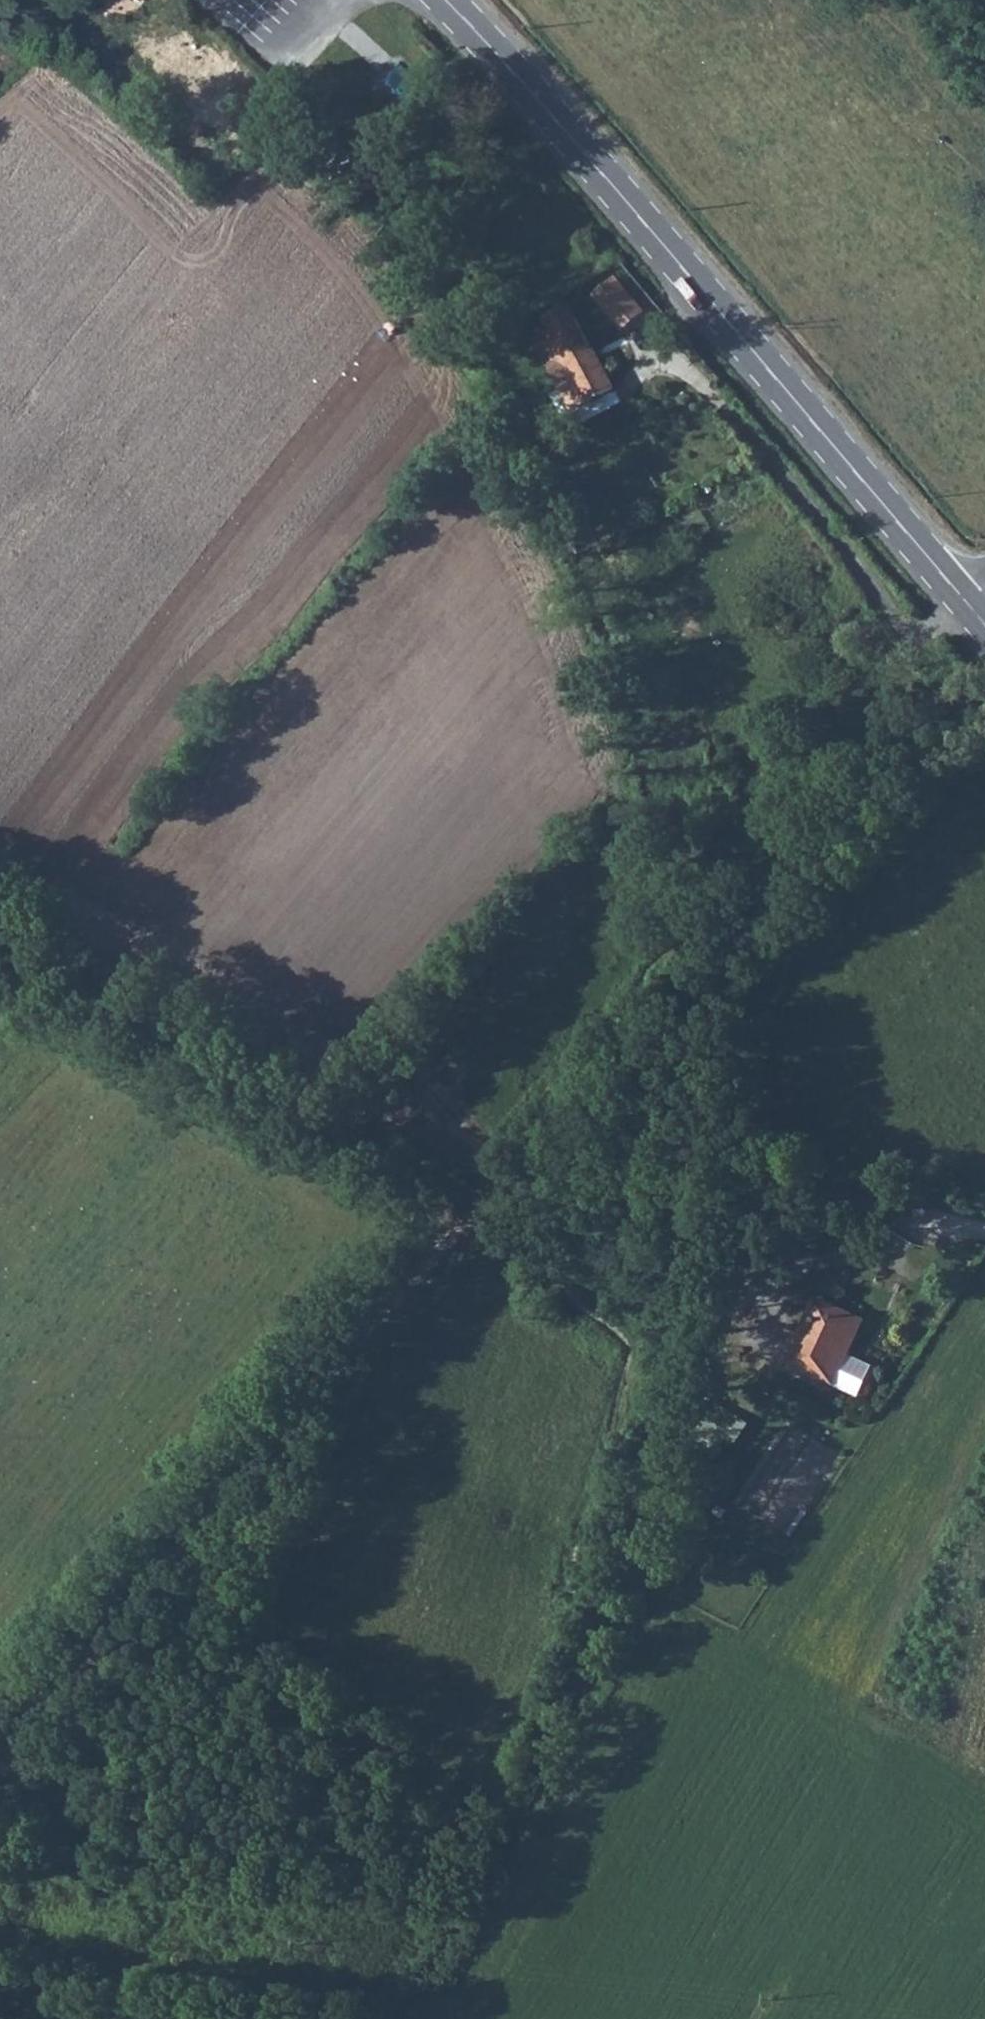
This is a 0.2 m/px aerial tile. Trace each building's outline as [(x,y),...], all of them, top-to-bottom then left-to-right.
[(385,73),(412,103),(424,91),(398,61),(385,73)] [(613,277),(592,295),(620,327),(640,309),(613,277)] [(612,388),(565,300),(545,318),(553,331),(533,340),(566,402),(582,395),(586,402),(612,388)] [(863,1310),(821,1291),(793,1356),(840,1376),(849,1356),(844,1353),(863,1310)] [(849,1356),(869,1313),(863,1310),(844,1353),(849,1356)]
